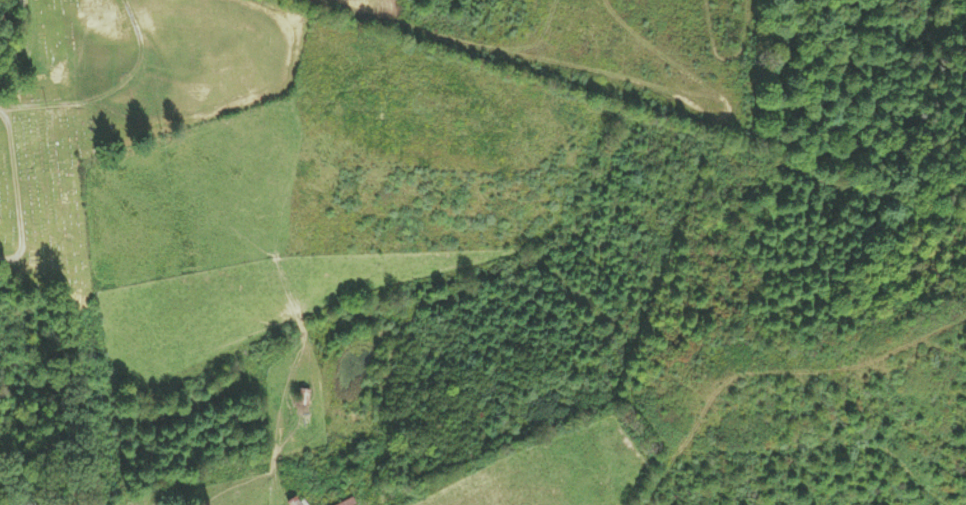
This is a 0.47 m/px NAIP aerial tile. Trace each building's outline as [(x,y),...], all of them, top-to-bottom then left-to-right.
[(310,392),(301,390),(298,404),(307,406),(310,392)]
